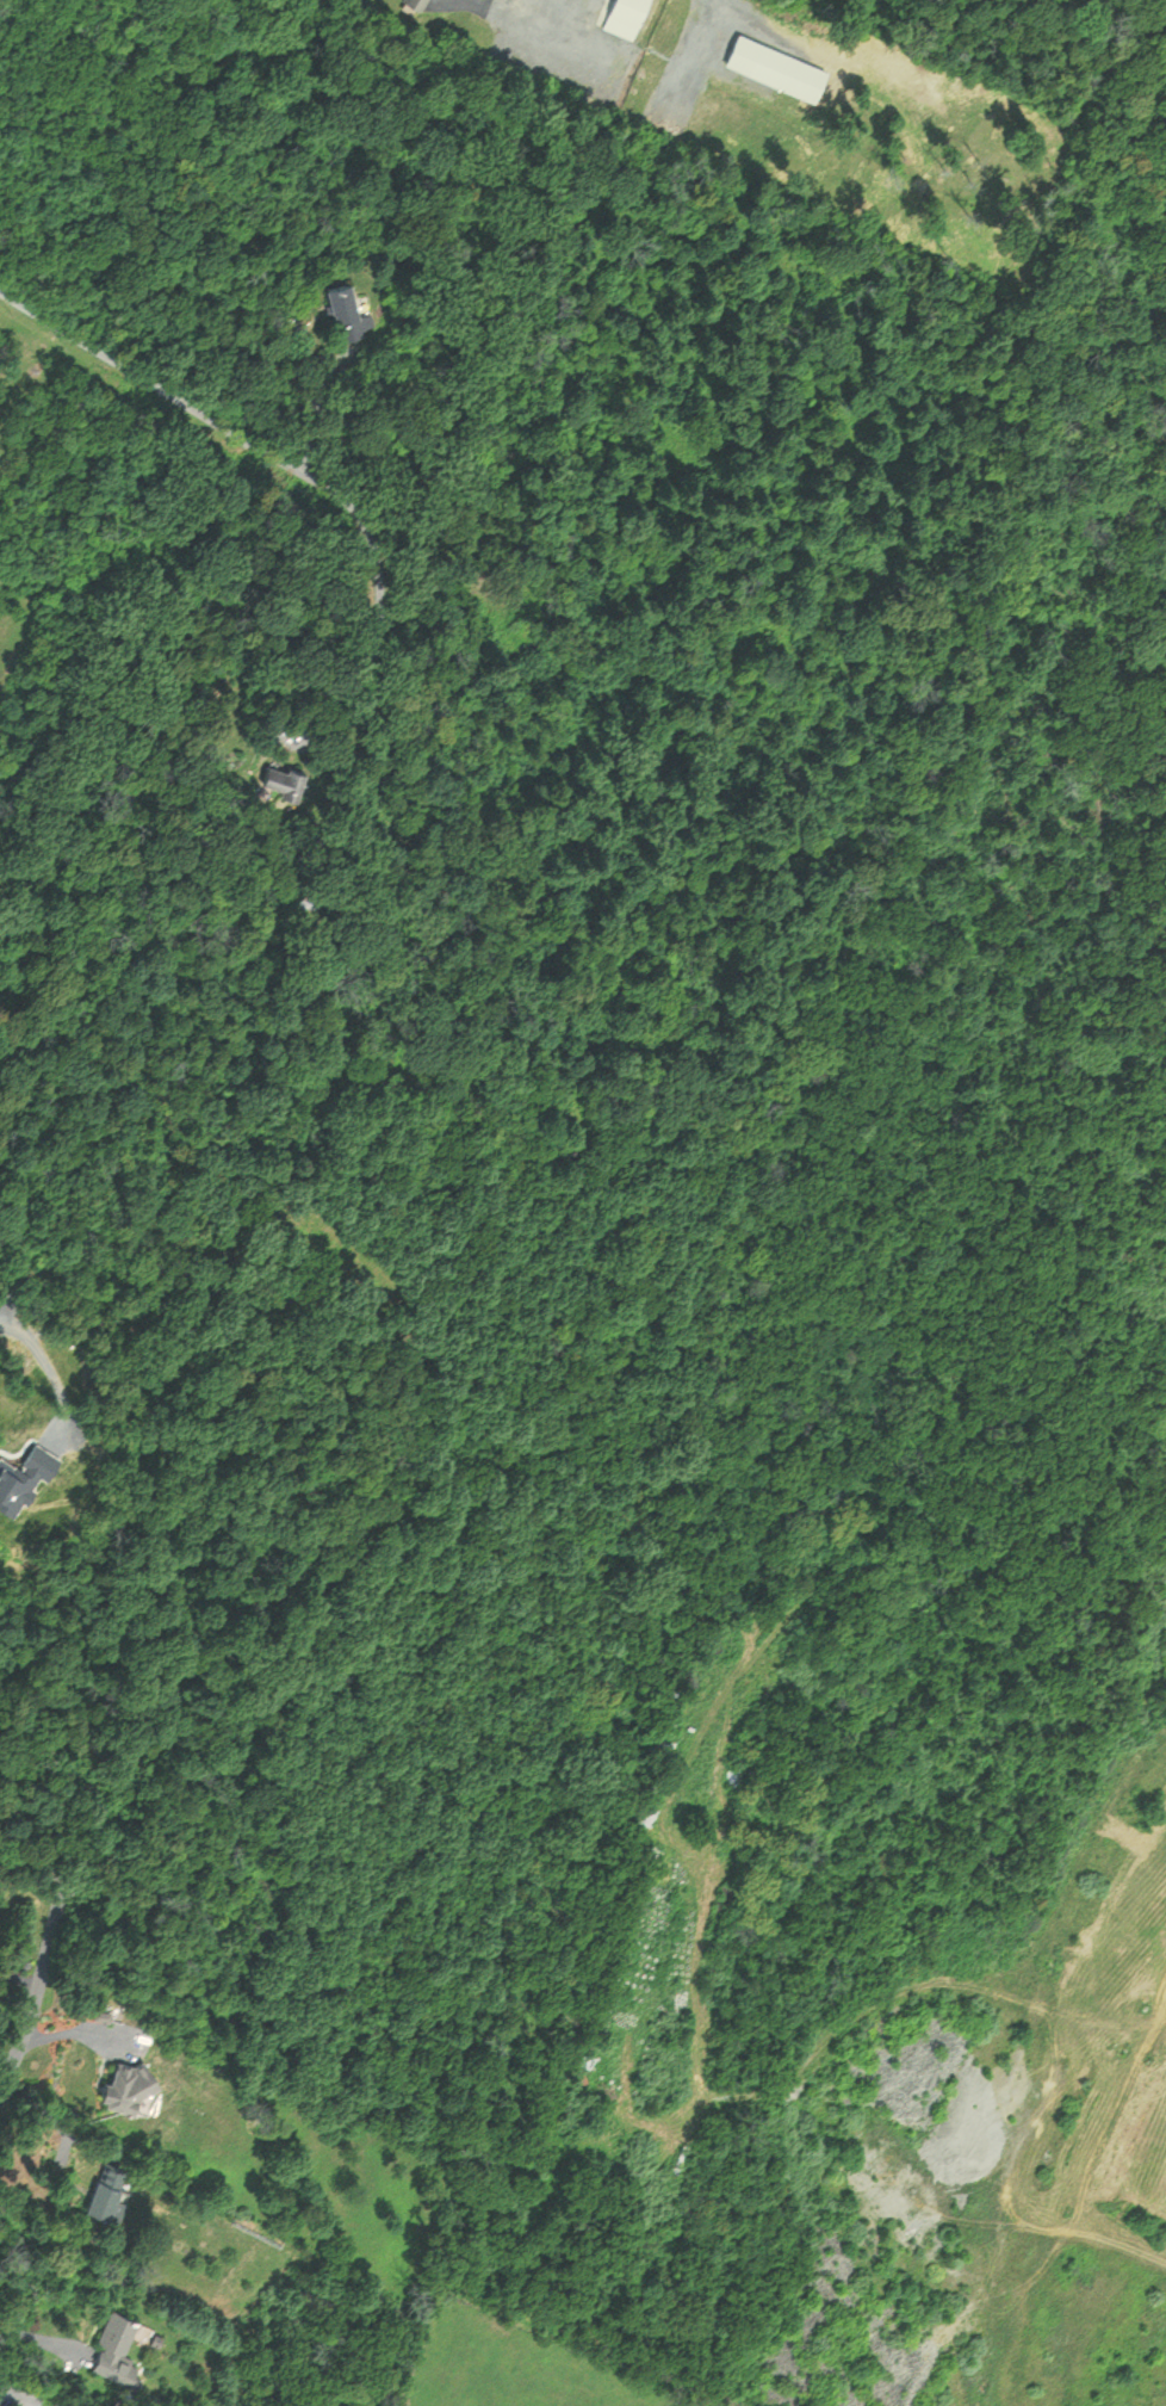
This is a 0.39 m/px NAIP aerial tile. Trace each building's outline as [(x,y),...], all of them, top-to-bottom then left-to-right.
[(423,11),(428,0),(403,0),(423,11)] [(651,0),(610,0),(601,27),(637,39),(651,0)] [(720,62),(814,98),(826,66),(732,30),(720,62)] [(358,279),(330,283),(334,322),(344,321),(346,337),(365,335),(358,279)] [(263,781),(297,793),(304,771),(271,759),(263,781)] [(669,1748),(671,1739),(658,1737),(656,1746),(669,1748)] [(648,1824),(657,1809),(645,1803),(636,1818),(648,1824)] [(111,2079),(98,2078),(96,2105),(135,2108),(138,2063),(112,2061),(111,2079)] [(124,2173),(103,2162),(80,2206),(102,2217),(124,2173)] [(130,2316),(106,2310),(93,2367),(118,2372),(130,2316)]
